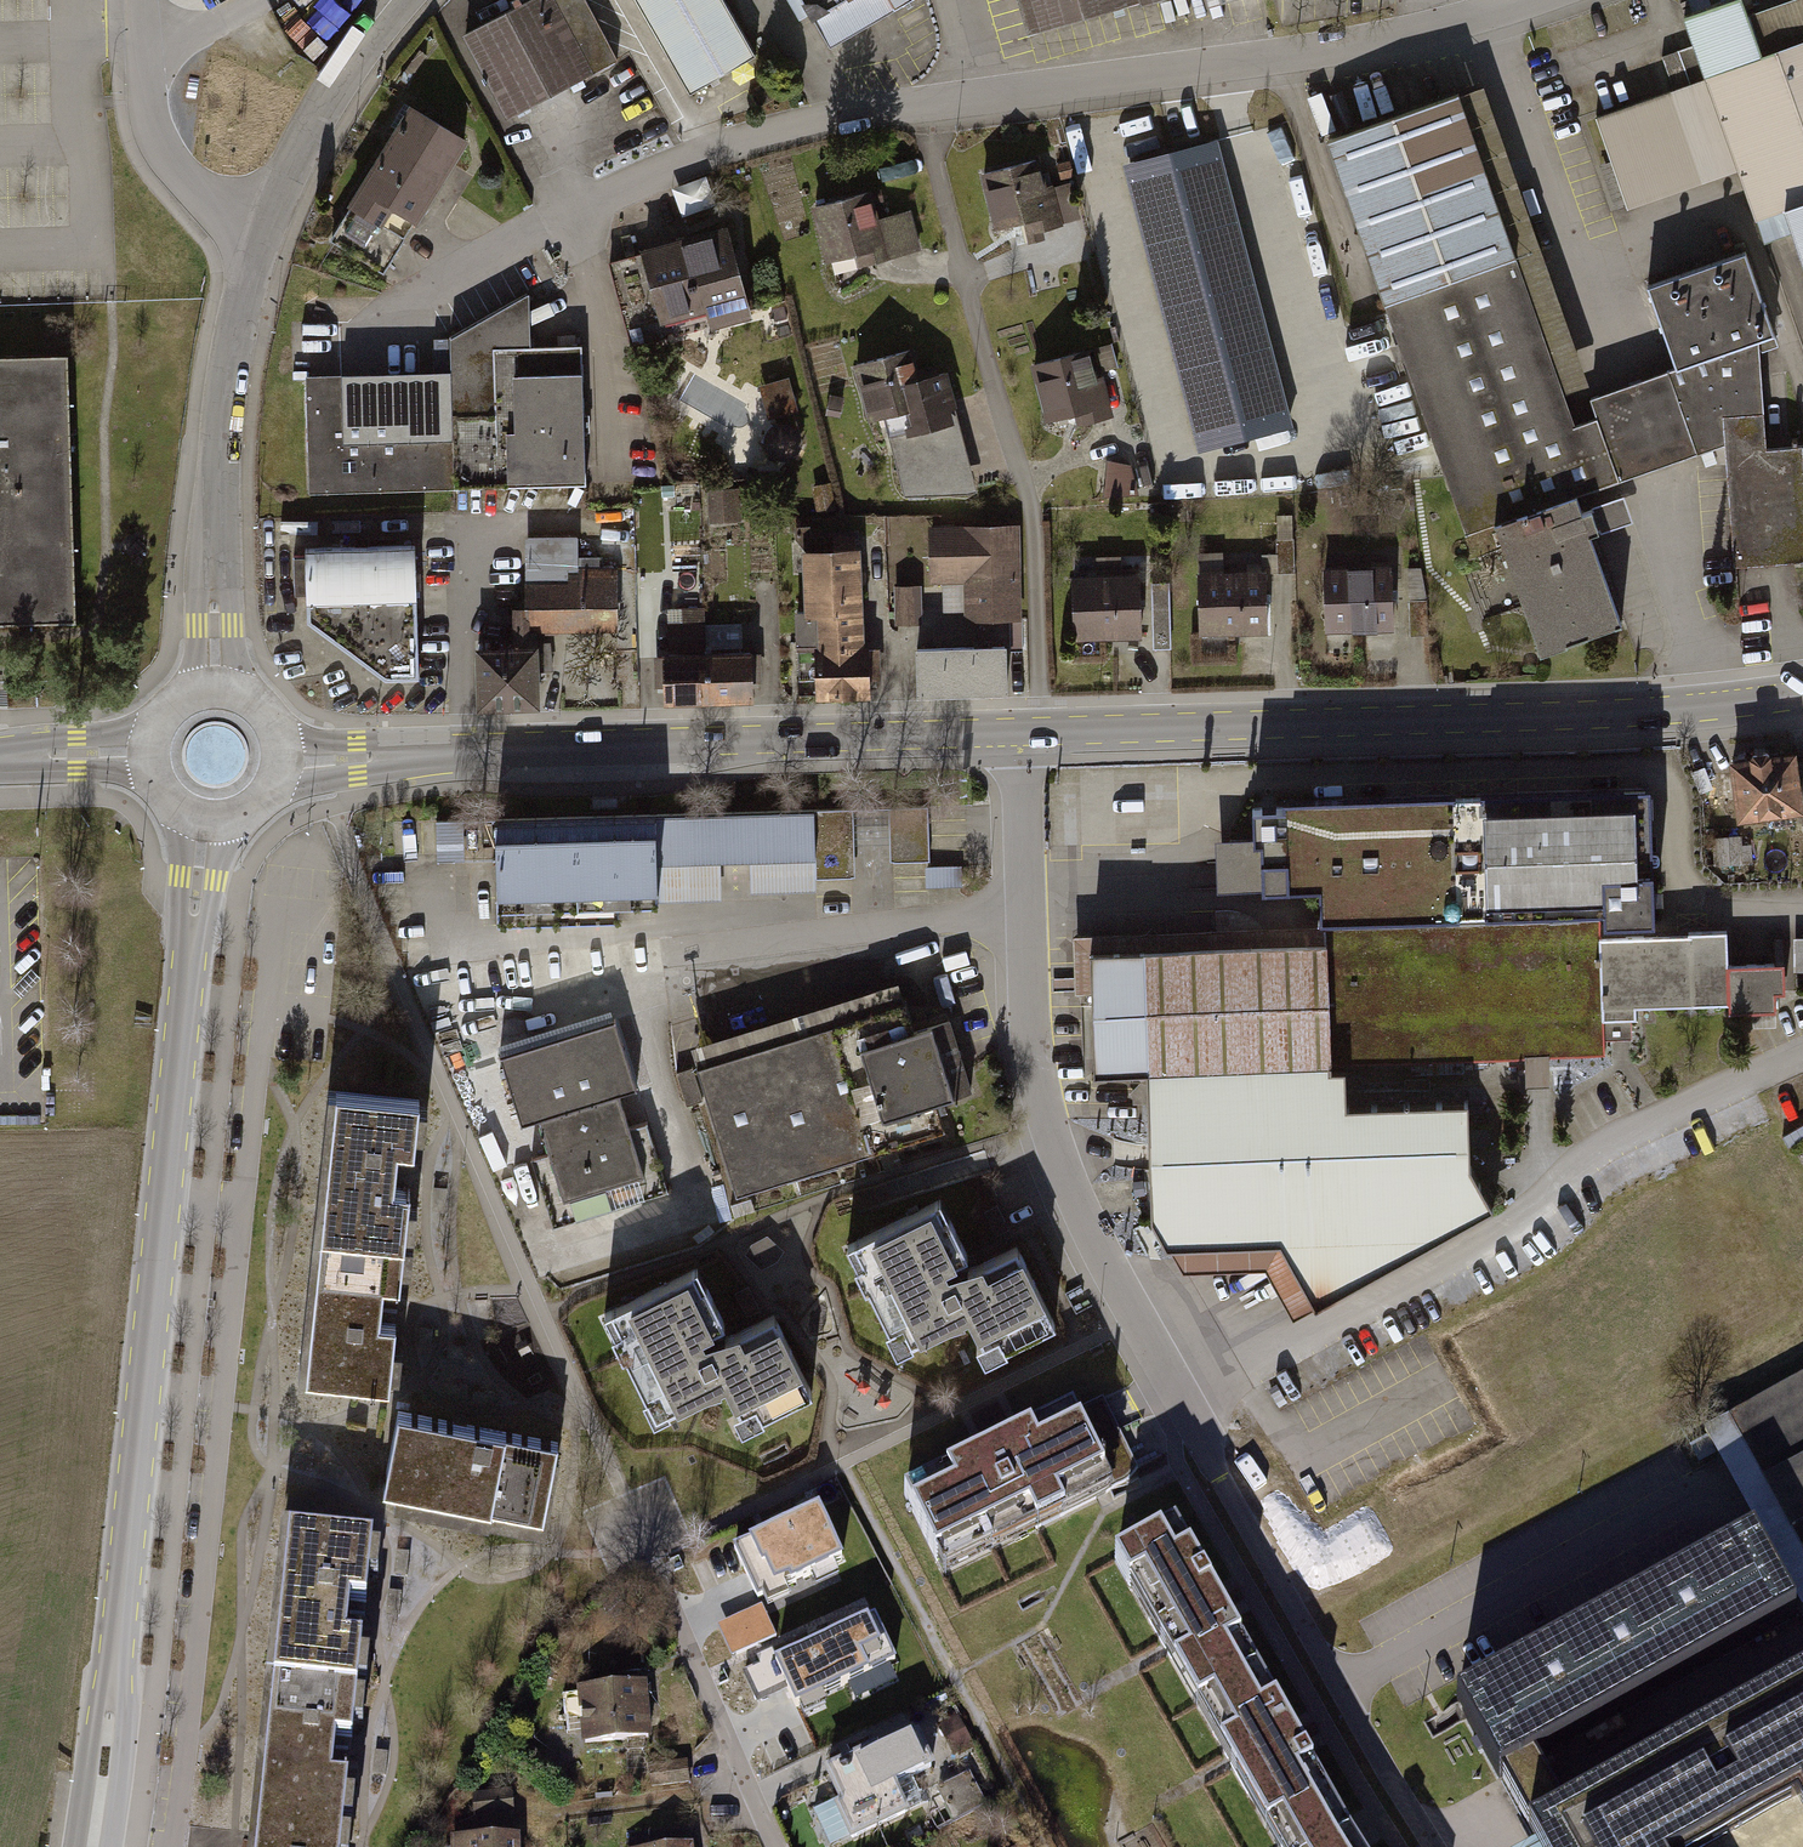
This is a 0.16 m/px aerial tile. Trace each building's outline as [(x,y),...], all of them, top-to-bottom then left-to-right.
[(464,39),(507,122),(617,65),(583,0),(539,0),(464,39)] [(692,99),(759,62),(722,0),(633,0),(692,99)] [(828,56),(923,0),(795,0),(828,56)] [(1038,34),(1141,8),(1139,0),(1025,0),(1038,34)] [(1703,83),(1737,175),(1756,226),(1784,215),(1802,268),(1802,46),(1703,83)] [(1675,95),(1597,123),(1631,214),(1737,175),(1703,83),(1690,47),(1662,57),(1675,95)] [(1321,129),(1459,527),(1488,518),(1532,644),(1617,615),(1615,609),(1575,495),(1572,487),(1719,439),(1731,559),(1802,554),(1802,509),(1797,439),(1761,440),(1754,331),(1770,324),(1740,246),(1644,278),(1671,362),(1586,390),(1591,408),(1572,415),(1451,84),(1321,129)] [(470,146),(406,110),(343,220),(378,240),(391,219),(419,235),(470,146)] [(1040,162),(977,178),(993,240),(1080,217),(1072,187),(1049,193),(1040,162)] [(871,197),(812,214),(828,270),(857,262),(861,276),(923,258),(911,215),(879,225),(871,197)] [(1519,254),(1540,249),(1530,209),(1509,215),(1519,254)] [(728,234),(638,259),(663,330),(705,320),(712,339),(753,326),(728,234)] [(584,492),(583,356),(531,355),(531,300),(448,347),(449,381),(454,496),(584,492)] [(892,446),(957,428),(944,381),(922,388),(912,355),(849,373),(867,436),(888,430),(892,446)] [(79,627),(75,358),(0,363),(0,631),(79,627)] [(1100,358),(1031,374),(1048,446),(1117,429),(1100,358)] [(756,419),(800,405),(791,376),(747,390),(756,419)] [(454,496),(449,381),(305,386),(309,502),(454,496)] [(761,419),(771,461),(807,453),(797,411),(761,419)] [(957,428),(892,446),(908,508),(982,502),(957,428)] [(1107,491),(1131,492),(1133,461),(1108,460),(1107,491)] [(741,483),(710,485),(712,519),(743,518),(741,483)] [(1024,533),(933,534),(934,589),(965,590),(969,631),(1025,629),(1024,533)] [(418,537),(303,540),(303,618),(382,674),(419,674),(418,537)] [(604,545),(580,546),(580,558),(568,559),(568,567),(526,567),(527,594),(619,593),(618,555),(604,555),(604,545)] [(799,559),(802,613),(865,610),(863,556),(799,559)] [(1394,571),(1325,574),(1328,640),(1397,637),(1394,571)] [(1270,574),(1200,576),(1201,645),(1271,643),(1270,574)] [(1140,580),(1071,582),(1073,647),(1142,645),(1140,580)] [(895,587),(898,621),(924,618),(921,585),(895,587)] [(1145,588),(1145,630),(1169,630),(1169,588),(1145,588)] [(619,593),(527,594),(527,627),(620,625),(619,593)] [(842,674),(868,657),(865,610),(802,613),(803,628),(818,628),(816,657),(842,674)] [(744,646),(745,622),(709,621),(708,645),(744,646)] [(539,638),(474,640),(476,708),(541,706),(539,638)] [(1004,648),(920,651),(921,692),(1005,689),(1004,648)] [(746,651),(705,652),(706,698),(747,697),(746,651)] [(706,698),(705,652),(665,653),(666,699),(706,698)] [(816,657),(815,710),(868,708),(868,657),(842,674),(816,657)] [(1727,823),(1795,819),(1791,758),(1724,762),(1727,823)] [(1605,921),(1656,920),(1651,785),(1280,797),(1281,806),(1250,806),(1250,838),(1214,840),(1215,892),(1316,887),(1318,920),(1604,910),(1605,921)] [(928,809),(892,810),(892,843),(893,863),(929,862),(928,809)] [(656,861),(718,859),(750,858),(814,857),(814,879),(851,877),(851,843),(850,810),(436,822),(437,862),(493,861),(495,925),(618,922),(618,903),(657,902),(657,900),(656,861)] [(892,843),(892,810),(850,810),(851,843),(892,843)] [(814,857),(750,858),(751,890),(814,889),(814,879),(814,857)] [(656,861),(657,900),(719,898),(718,859),(656,861)] [(1276,1233),(1316,1302),(1493,1210),(1468,1167),(1463,1098),(1344,1101),(1341,1062),(1602,1050),(1604,1010),(1777,1004),(1779,964),(1729,961),(1727,931),(1606,933),(1602,919),(1087,939),(1093,1075),(1150,1072),(1150,1214),(1165,1233),(1276,1233)] [(726,1200),(936,1134),(929,1109),(968,1096),(942,1014),(904,1026),(898,1005),(686,1072),(726,1200)] [(549,1226),(666,1190),(646,1126),(629,1131),(619,1096),(634,1091),(613,1021),(497,1056),(518,1129),(536,1123),(544,1153),(528,1157),(549,1226)] [(413,1110),(331,1102),(317,1242),(404,1251),(409,1198),(391,1196),(394,1158),(408,1159),(413,1110)] [(940,1199),(853,1237),(900,1344),(972,1312),(989,1348),(1053,1319),(1019,1243),(988,1257),(955,1267),(951,1260),(965,1254),(940,1199)] [(404,1251),(317,1242),(303,1386),(387,1394),(393,1332),(377,1330),(380,1296),(399,1298),(404,1251)] [(696,1268),(609,1307),(657,1413),(729,1381),(745,1418),(810,1389),(776,1312),(744,1327),(712,1336),(708,1330),(721,1324),(696,1268)] [(1802,1610),(1802,1375),(1701,1431),(1800,1612),(1802,1610)] [(1082,1400),(900,1490),(940,1571),(1123,1482),(1082,1400)] [(556,1452),(398,1420),(383,1495),(540,1527),(556,1452)] [(1258,1505),(1286,1490),(1262,1443),(1234,1457),(1258,1505)] [(822,1504),(725,1546),(759,1622),(797,1602),(793,1592),(807,1586),(812,1598),(847,1581),(842,1570),(851,1567),(822,1504)] [(1170,1523),(1111,1557),(1204,1721),(1264,1687),(1170,1523)] [(374,1537),(283,1527),(265,1696),(355,1706),(361,1643),(343,1641),(347,1607),(366,1609),(374,1537)] [(1778,1625),(1733,1545),(1432,1714),(1478,1794),(1778,1625)] [(874,1616),(774,1659),(797,1705),(894,1661),(874,1616)] [(1514,1839),(1519,1846),(1802,1846),(1802,1676),(1514,1839)] [(1264,1687),(1204,1721),(1277,1846),(1322,1846),(1347,1831),(1264,1687)] [(574,1746),(646,1740),(642,1692),(571,1697),(574,1746)] [(355,1706),(265,1696),(251,1826),(345,1836),(351,1783),(330,1781),(334,1745),(350,1746),(355,1706)] [(856,1841),(915,1812),(902,1785),(941,1766),(924,1731),(886,1749),(883,1742),(827,1768),(844,1803),(839,1805),(856,1841)] [(941,1790),(959,1818),(987,1800),(969,1772),(941,1790)] [(1154,1825),(1122,1840),(1126,1846),(1164,1846),(1154,1825)] [(251,1826),(249,1846),(344,1846),(345,1836),(251,1826)] [(1347,1831),(1322,1846),(1357,1846),(1347,1831)]
